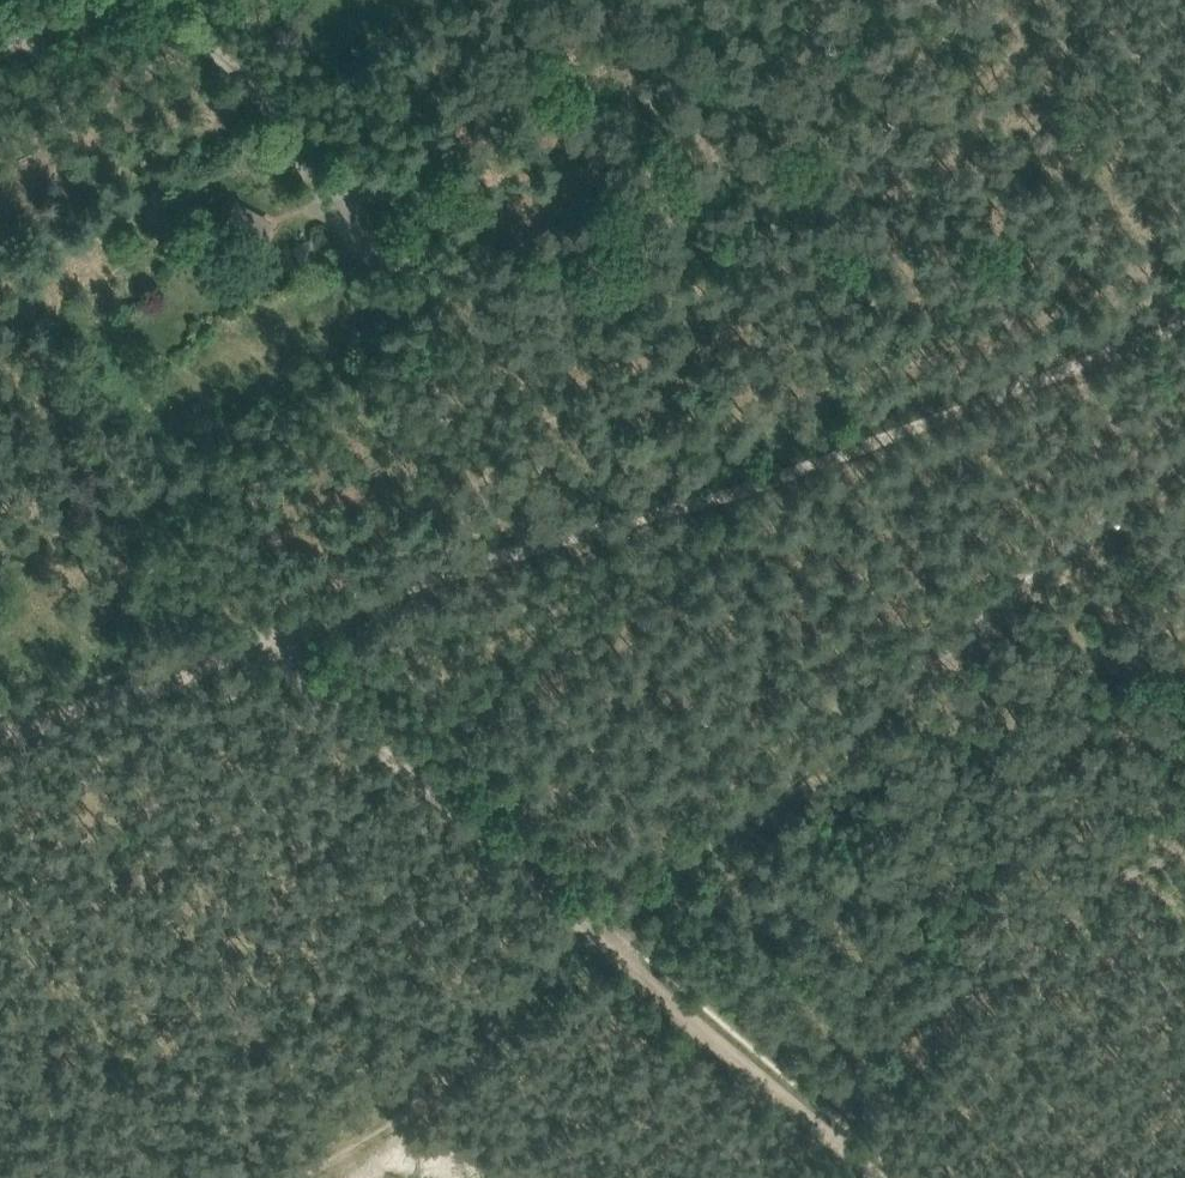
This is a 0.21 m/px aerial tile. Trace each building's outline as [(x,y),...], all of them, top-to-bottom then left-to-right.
[(232,237),(256,250),(270,223),(235,204),(227,221),(237,227),(232,237)] [(312,233),(292,242),(300,261),(320,253),(312,233)]
